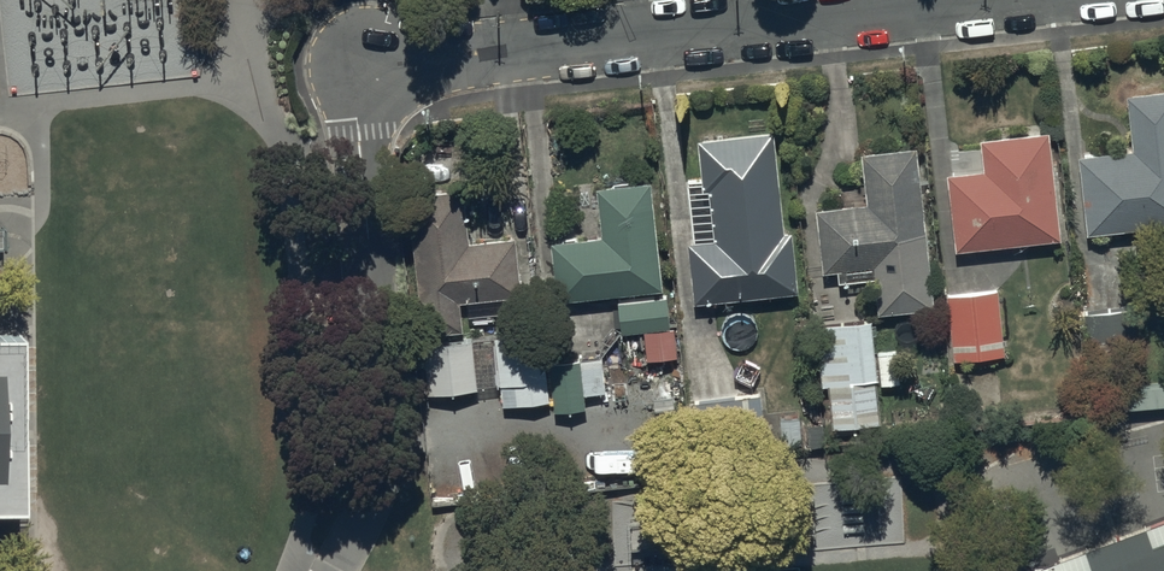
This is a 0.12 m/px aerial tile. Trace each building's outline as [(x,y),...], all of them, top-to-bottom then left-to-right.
[(1079,150),(1087,228),(1163,221),(1163,85),(1126,89),(1132,145),(1079,150)] [(690,236),(696,296),(797,287),(792,226),(786,226),(777,125),(699,132),(704,184),(712,184),(716,233),(690,236)] [(947,167),(955,244),(1061,232),(1049,126),(981,133),(984,163),(947,167)] [(933,303),(916,141),(861,147),(865,183),(854,184),(855,198),(816,202),(823,267),(837,266),(838,277),(875,273),(878,309),(933,303)] [(663,283),(652,175),(598,181),(603,230),(553,235),(559,294),(663,283)] [(519,232),(471,235),(468,181),(411,185),(420,328),(465,325),(464,309),(505,307),(504,291),(522,290),(519,232)] [(998,285),(947,290),(954,355),(1005,350),(998,285)] [(670,291),(619,295),(623,329),(673,325),(670,291)] [(1137,303),(1093,306),(1096,347),(1140,344),(1137,303)] [(871,314),(815,319),(820,381),(827,380),(831,422),(879,418),(876,382),(900,380),(898,350),(874,352),(871,314)] [(18,501),(17,328),(0,327),(0,501),(18,501)] [(429,338),(432,388),(479,385),(479,381),(502,380),(503,401),(550,399),(548,368),(535,369),(532,330),(496,332),(497,335),(429,338)] [(603,353),(551,357),(555,407),(586,404),(585,390),(606,388),(603,353)] [(1034,564),(1029,570),(1163,570),(1163,521),(1034,564)]
